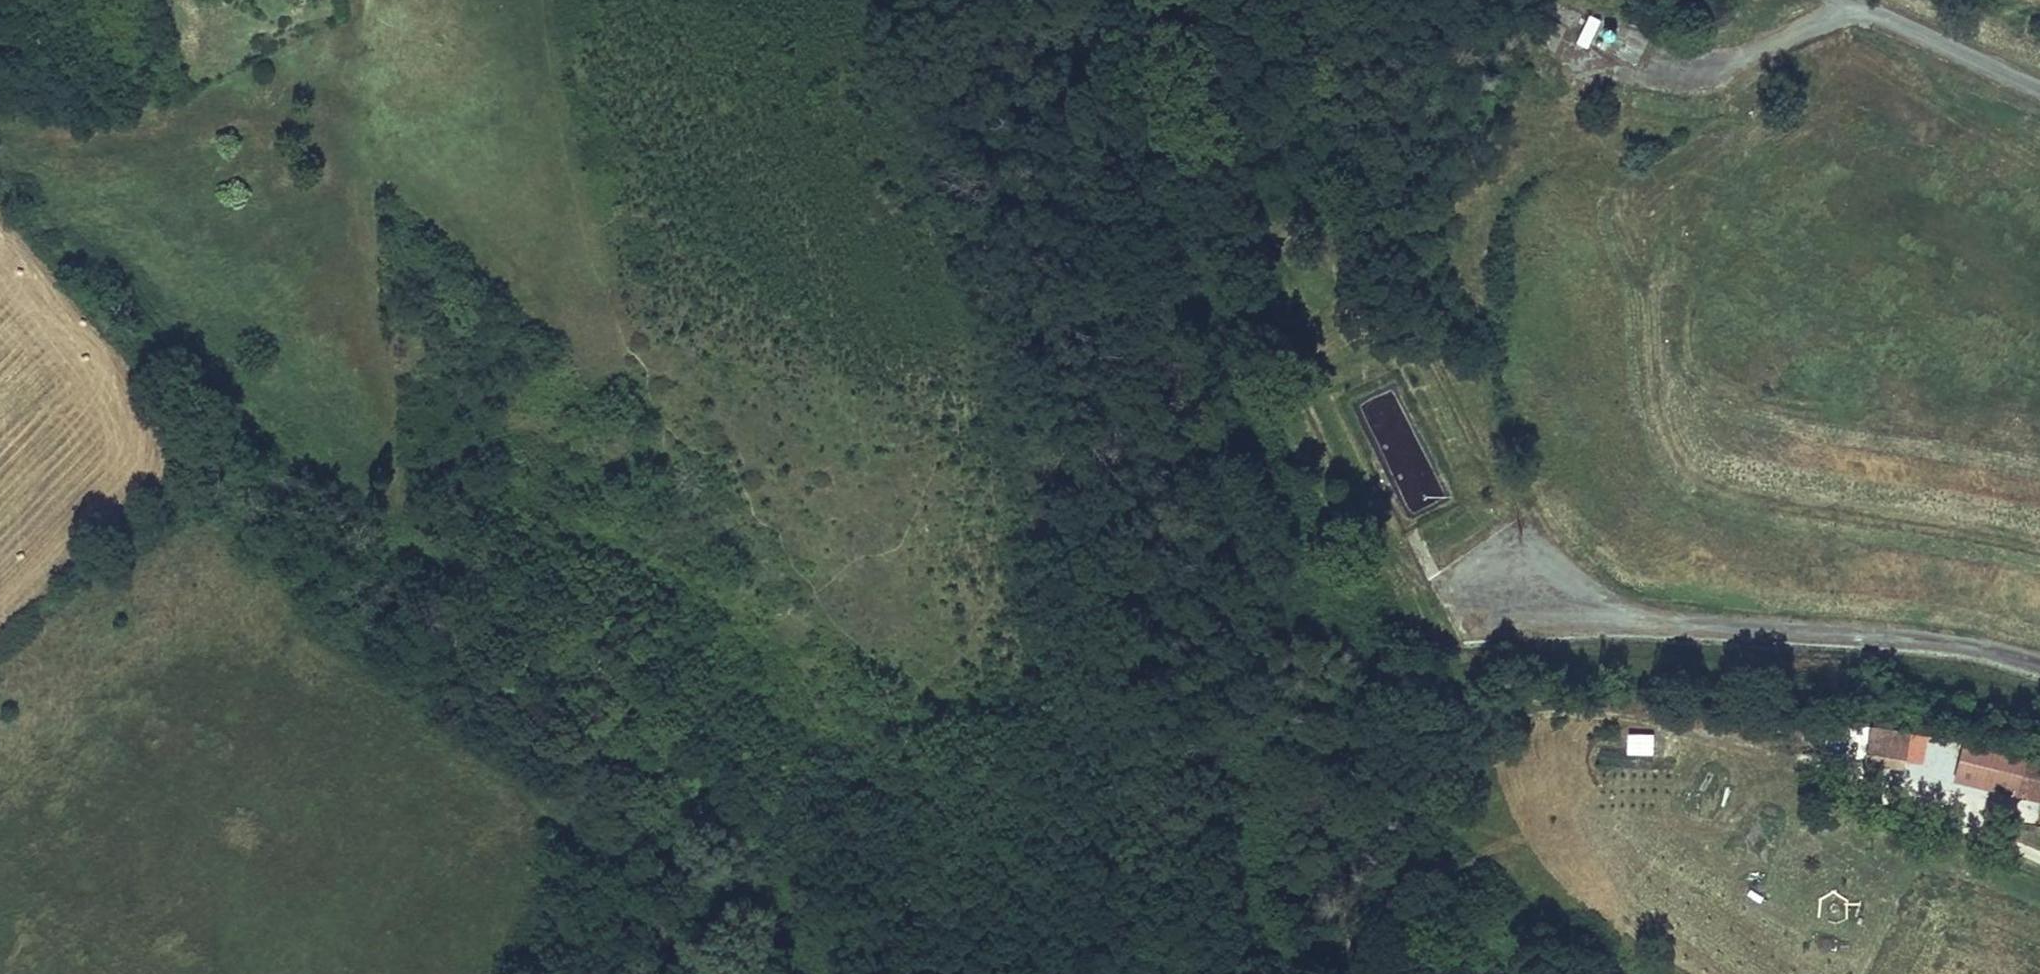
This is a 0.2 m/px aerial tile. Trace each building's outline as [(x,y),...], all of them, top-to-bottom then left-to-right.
[(1587,46),(1599,18),(1586,13),(1575,41),(1587,46)] [(1866,757),(1902,765),(1910,729),(1873,721),(1866,757)] [(1629,728),(1629,752),(1655,752),(1655,729),(1629,728)] [(1958,780),(2014,792),(2020,758),(1963,746),(1958,780)] [(2014,792),(2038,798),(2039,784),(2039,762),(2020,758),(2014,792)]
